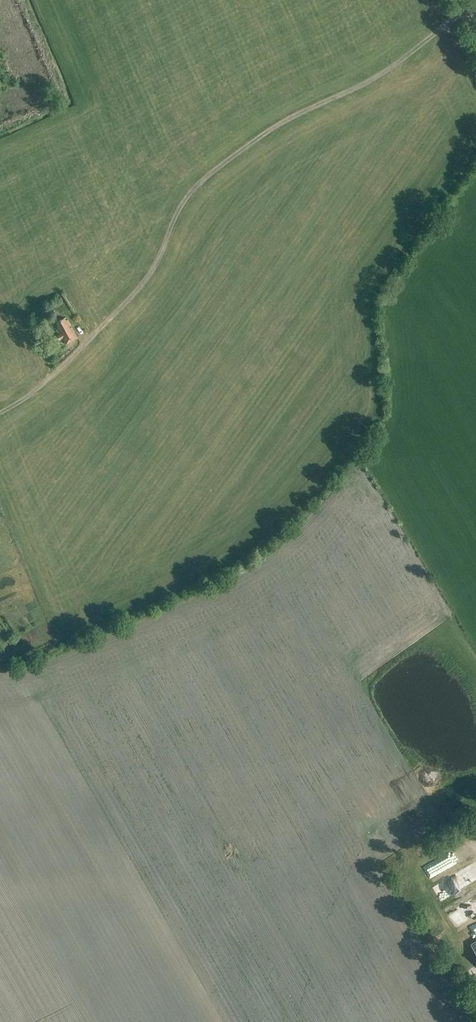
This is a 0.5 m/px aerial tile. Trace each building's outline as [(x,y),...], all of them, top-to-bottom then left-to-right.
[(63,337),(66,343),(78,337),(72,326),(70,327),(65,317),(57,321),(59,325),(57,326),(60,332),(57,335),(59,339),(63,337)] [(445,898),(475,885),(475,867),(438,884),(445,898)]
